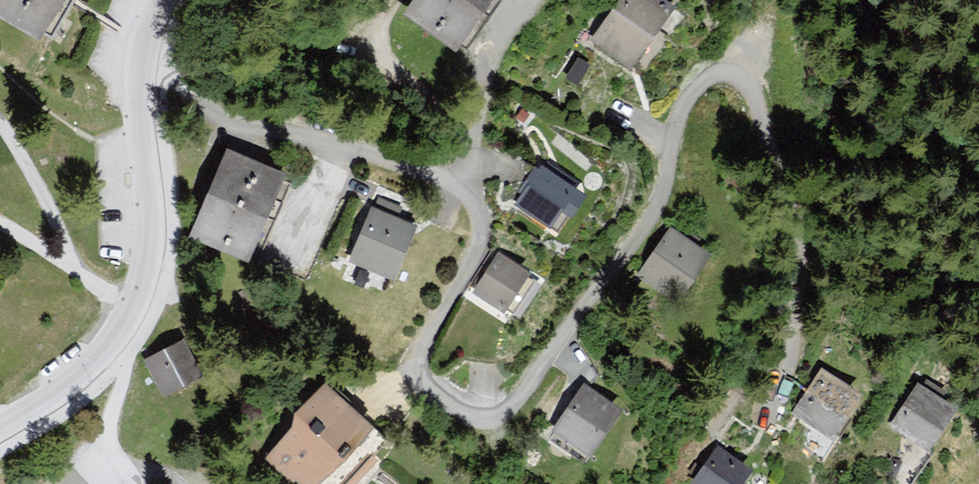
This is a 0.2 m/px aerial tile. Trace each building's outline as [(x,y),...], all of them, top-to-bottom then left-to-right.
[(0,5),(0,11),(58,40),(80,0),(3,0),(0,5)] [(411,16),(465,50),(502,0),(423,0),(411,16)] [(598,39),(646,71),(684,6),(674,0),(626,0),(598,39)] [(235,149),(196,239),(259,261),(296,174),(235,149)] [(548,164),(520,206),(561,229),(577,214),(586,220),(602,195),(586,188),(587,183),(548,164)] [(379,206),(354,262),(404,282),(418,255),(425,226),(404,218),(407,207),(381,199),(379,206)] [(677,230),(640,278),(686,303),(722,255),(677,230)] [(507,252),(481,295),(515,311),(541,273),(507,252)] [(150,363),(172,398),(217,376),(195,342),(150,363)] [(834,370),(802,416),(851,445),(883,397),(834,370)] [(931,385),(902,427),(948,455),(978,409),(931,385)] [(591,386),(559,432),(603,459),(635,410),(591,386)] [(271,461),(296,483),(349,483),(398,440),(343,389),(318,401),(305,414),(302,431),(271,461)] [(700,483),(757,483),(767,469),(725,449),(700,483)]
